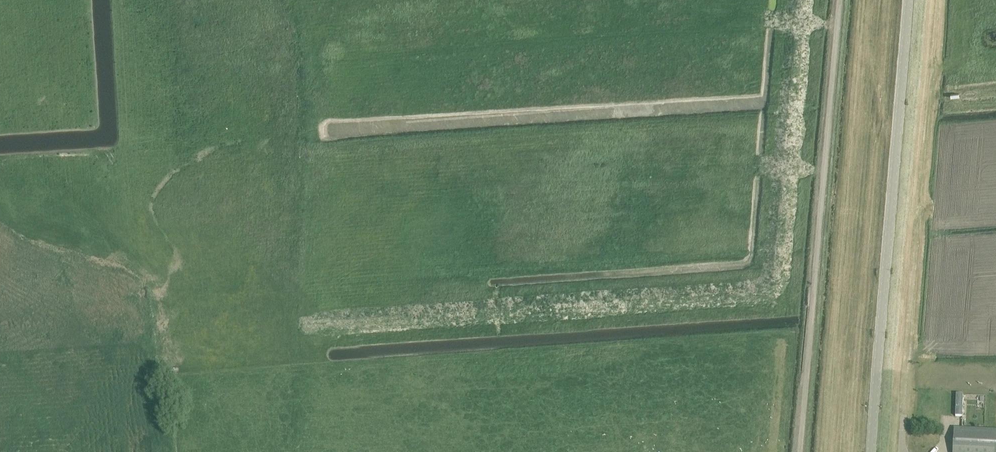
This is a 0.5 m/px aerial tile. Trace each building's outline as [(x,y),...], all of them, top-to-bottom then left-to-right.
[(955,427),(954,434),(954,451),(995,451),(995,429),(955,427)]
